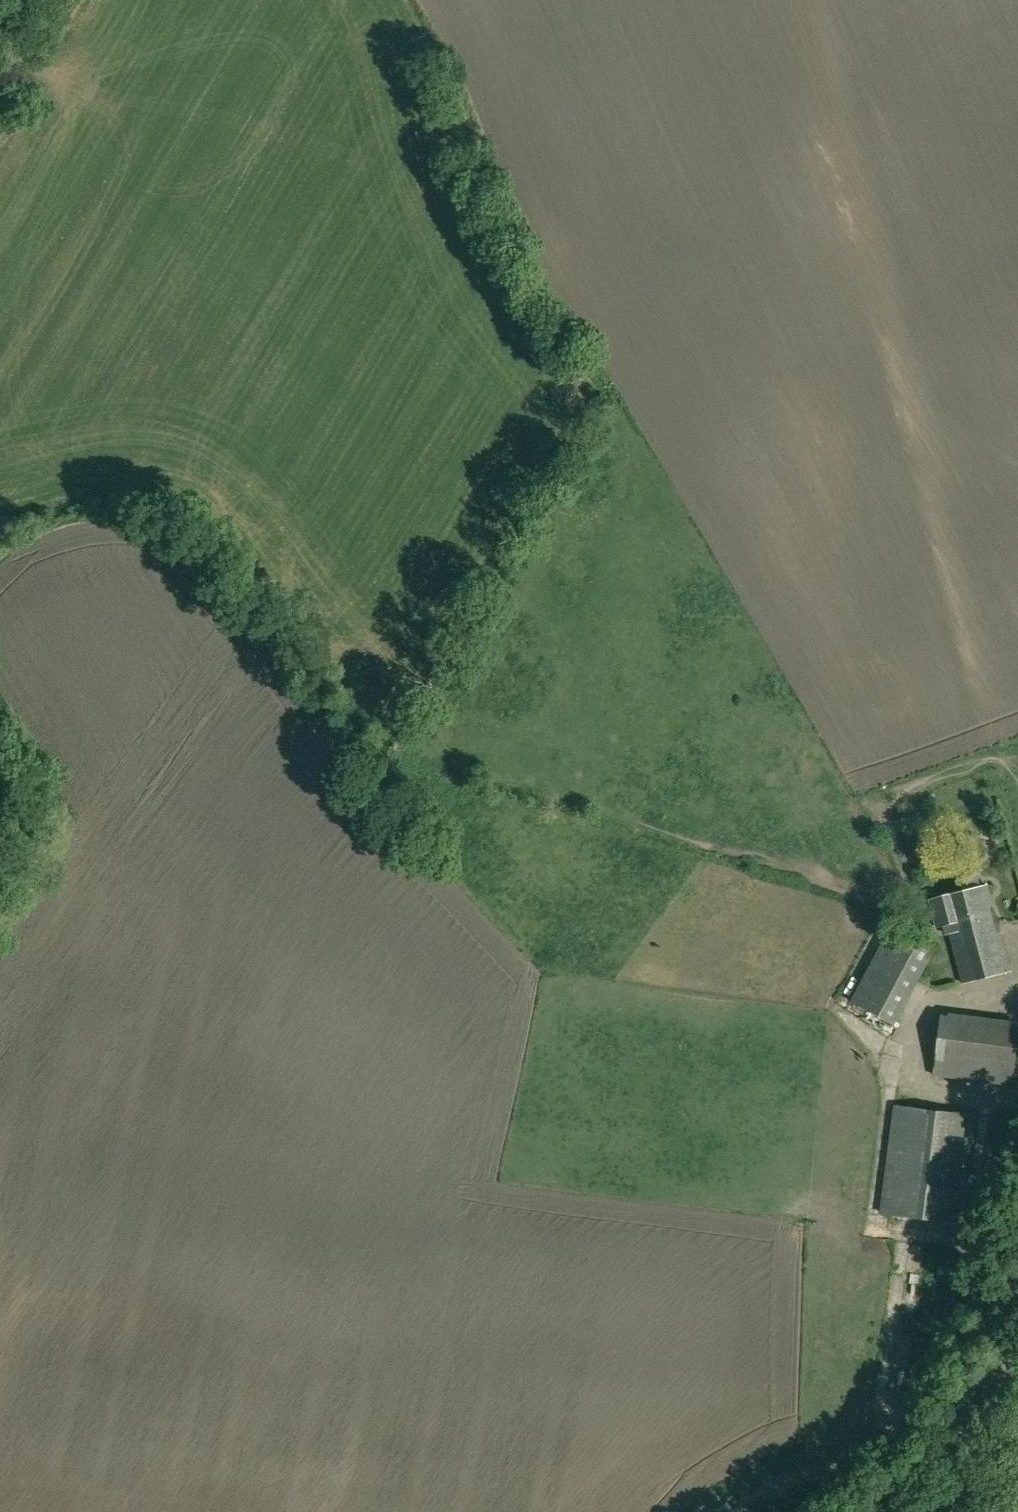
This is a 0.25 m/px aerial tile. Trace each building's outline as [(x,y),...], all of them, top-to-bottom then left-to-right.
[(963,983),(1010,971),(988,884),(930,900),(938,927),(945,926),(947,935),(950,934),(963,983)] [(890,928),(851,1001),(896,1024),(934,952),(890,928)] [(933,1075),(1013,1085),(1017,1048),(1017,1021),(942,1012),(933,1075)] [(896,1105),(882,1212),(961,1222),(975,1115),(896,1105)]
